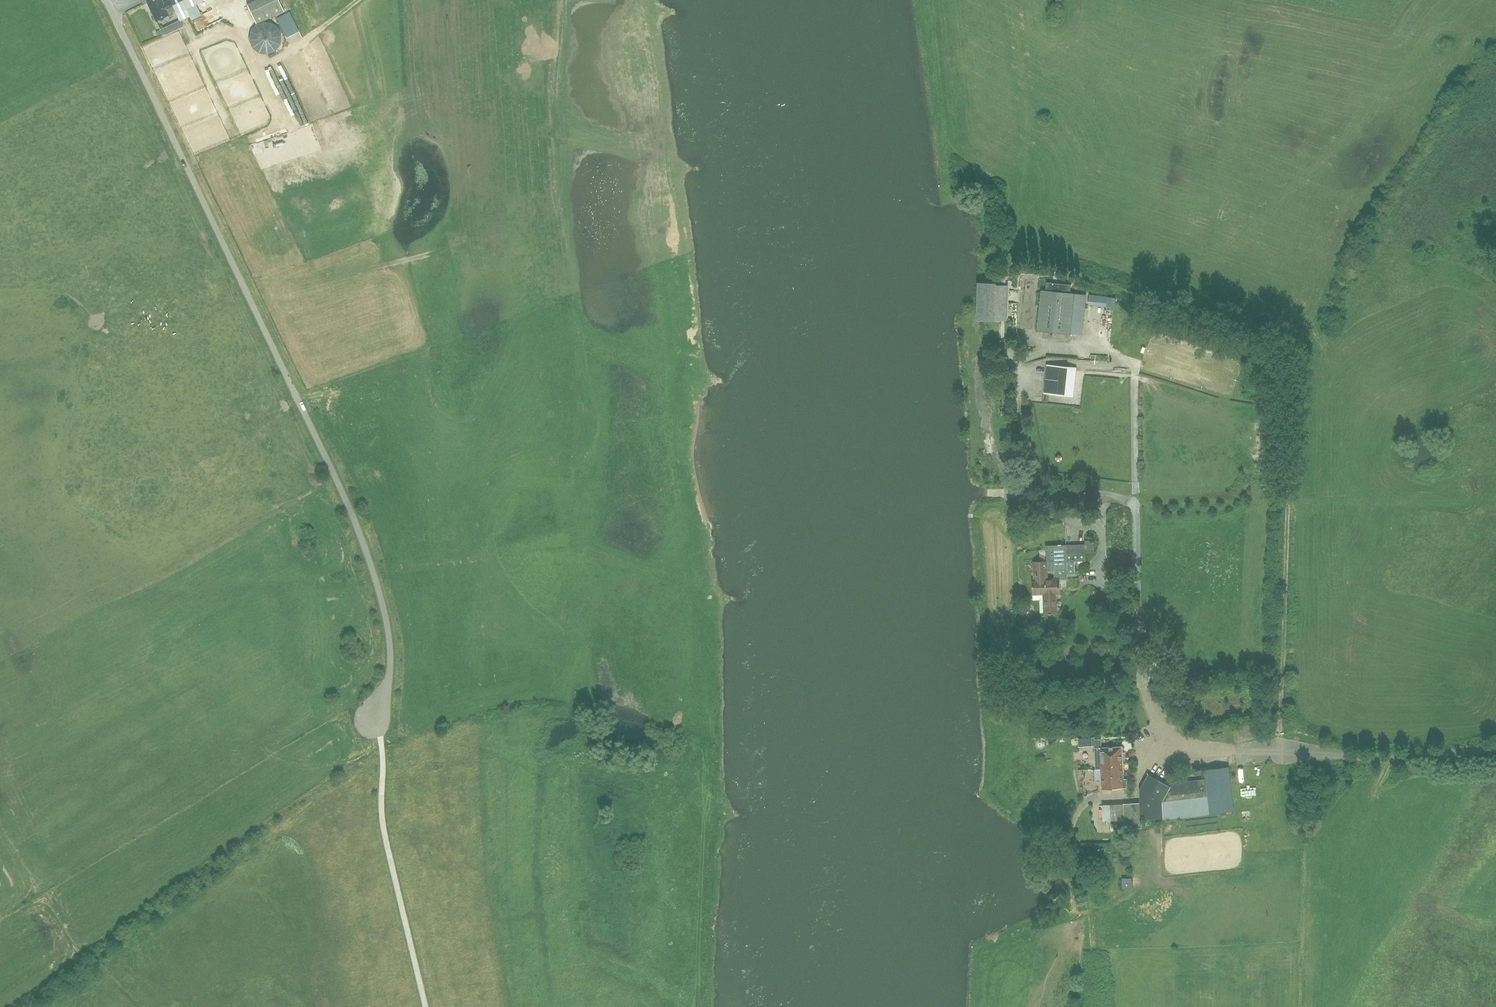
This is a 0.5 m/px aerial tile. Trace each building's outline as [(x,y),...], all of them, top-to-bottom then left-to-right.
[(176,12),(181,21),(190,16),(187,10),(196,5),(207,0),(170,0),(163,4),(161,0),(152,0),(147,2),(157,22),(167,17),(176,12)] [(247,4),(256,24),(284,11),(279,0),(255,0),(247,4)] [(201,16),(196,5),(187,10),(192,20),(201,16)] [(167,17),(157,22),(164,37),(183,26),(181,21),(176,12),(167,17)] [(297,31),(289,13),(279,17),(287,36),(297,31)] [(1047,282),(1047,288),(1071,290),(1071,284),(1047,282)] [(1006,310),(1007,286),(996,286),(996,284),(989,284),(989,286),(985,285),(984,313),(994,313),(994,319),(1002,319),(1002,310),(1006,310)] [(1042,291),(1038,330),(1070,334),(1080,335),(1082,323),(1072,321),(1075,294),(1042,291)] [(1073,395),(1076,370),(1053,367),(1050,392),(1073,395)] [(1064,520),(1065,539),(1083,538),(1082,520),(1064,520)] [(1094,540),(1086,540),(1086,544),(1086,553),(1094,553),(1094,540)] [(1061,594),(1060,580),(1068,579),(1068,575),(1075,575),(1075,562),(1086,562),(1086,553),(1086,544),(1047,546),(1047,561),(1035,562),(1035,582),(1033,582),(1033,594),(1044,594),(1045,614),(1057,614),(1056,594),(1061,594)] [(1123,761),(1123,746),(1101,748),(1094,748),(1095,769),(1101,769),(1112,768),(1112,764),(1117,764),(1117,762),(1123,761)] [(1124,779),(1123,761),(1117,762),(1117,764),(1112,764),(1112,768),(1113,788),(1127,787),(1127,778),(1124,779)] [(1104,821),(1125,819),(1126,828),(1143,827),(1142,819),(1163,818),(1163,819),(1234,811),(1229,767),(1205,770),(1206,779),(1171,783),(1171,786),(1171,787),(1149,774),(1140,789),(1141,803),(1103,805),(1103,809),(1104,817),(1104,821)] [(1113,788),(1112,768),(1101,769),(1102,789),(1113,788)] [(1132,888),(1132,878),(1123,878),(1123,889),(1132,888)]
